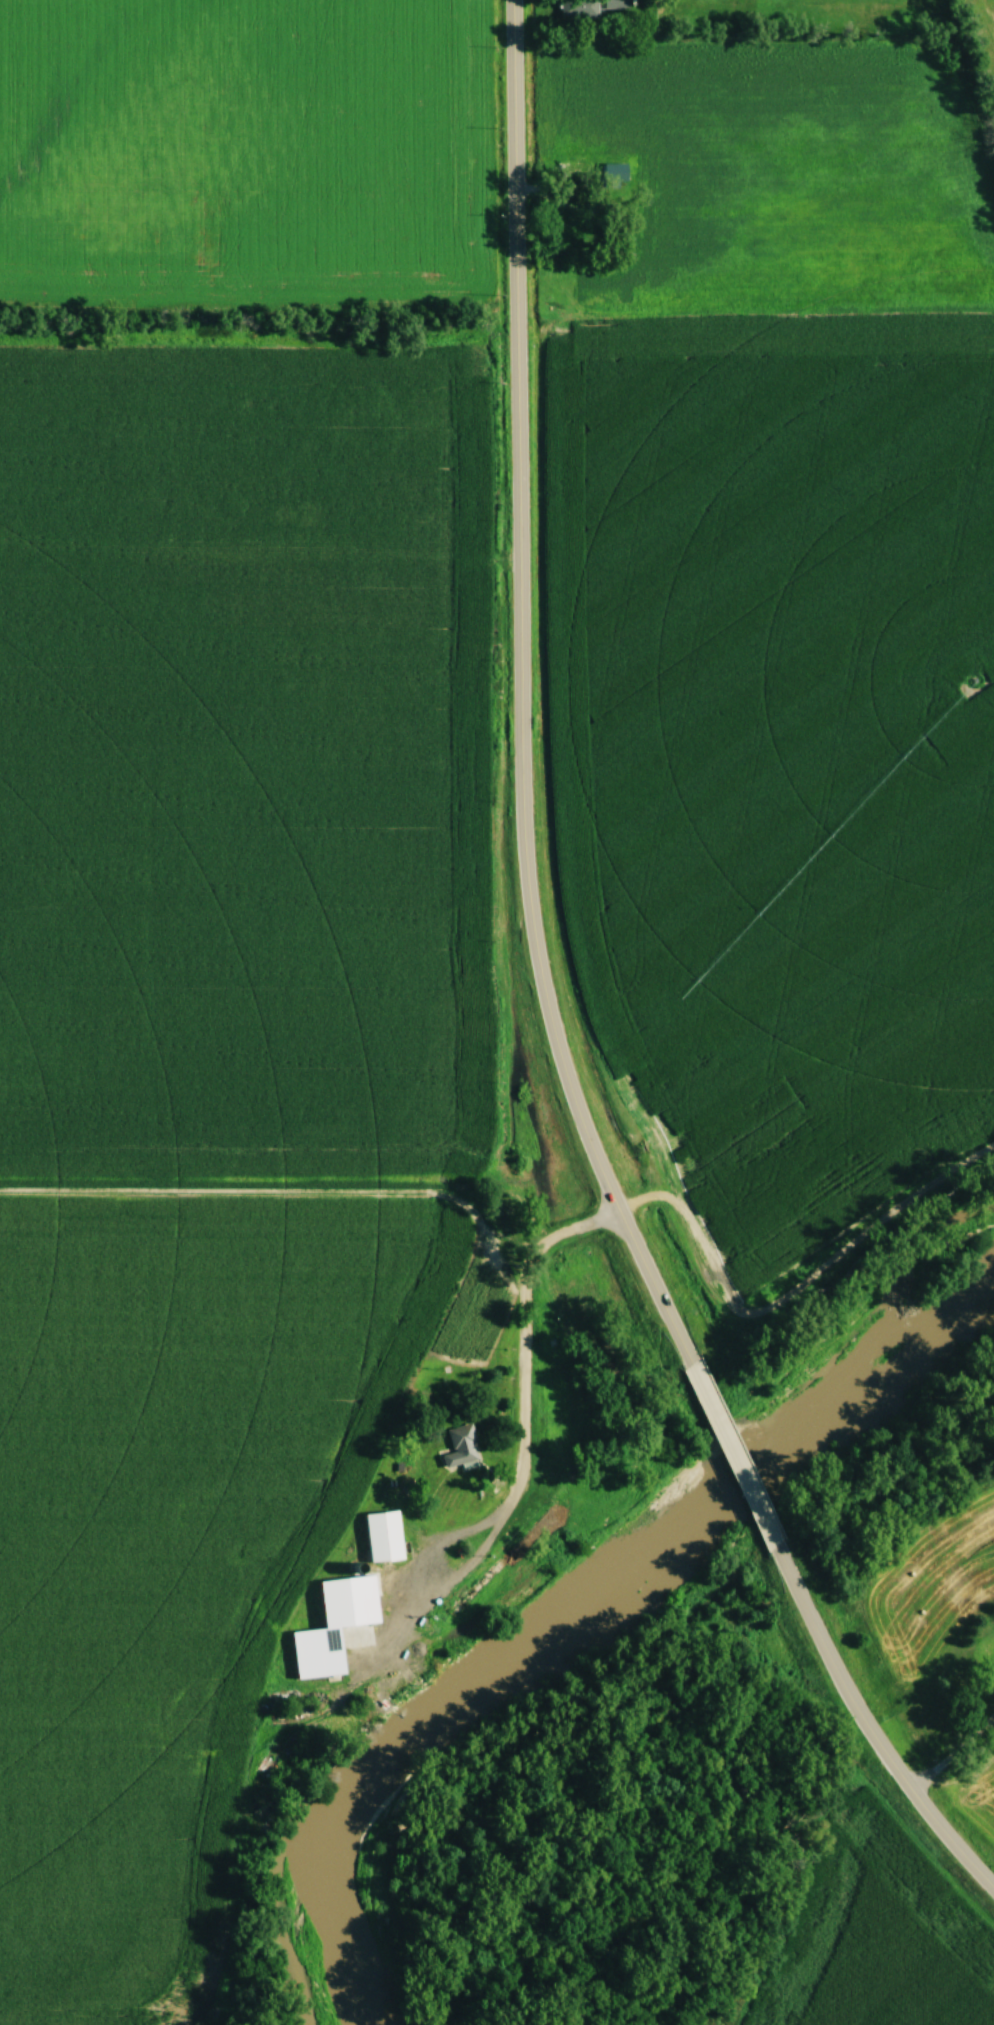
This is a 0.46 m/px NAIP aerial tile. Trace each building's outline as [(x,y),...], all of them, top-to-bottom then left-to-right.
[(561,18),(598,18),(598,0),(561,0),(561,18)] [(628,9),(628,0),(603,0),(603,9),(628,9)] [(444,1468),(480,1458),(470,1423),(446,1431),(452,1451),(440,1454),(444,1468)] [(363,1514),(369,1562),(404,1559),(399,1510),(363,1514)] [(298,1626),(383,1626),(383,1601),(349,1601),(349,1588),(333,1588),(333,1600),(281,1600),(254,1649),(277,1662),(298,1626)]
